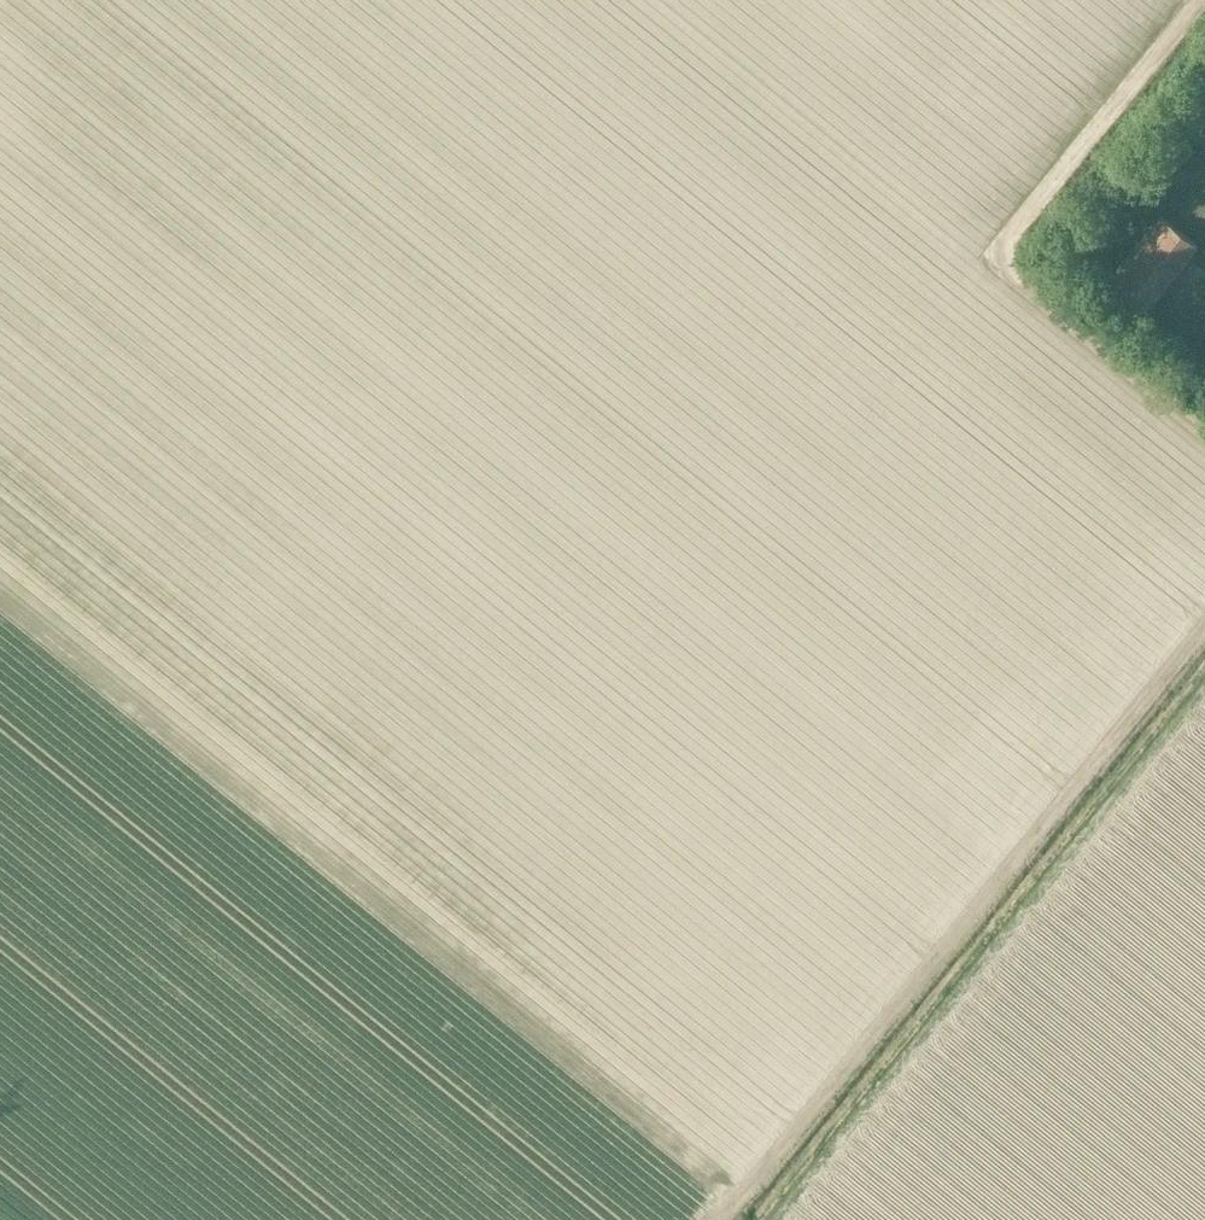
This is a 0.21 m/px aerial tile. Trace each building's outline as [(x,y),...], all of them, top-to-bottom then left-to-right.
[(1146,312),(1200,247),(1162,215),(1108,280),(1146,312)]
